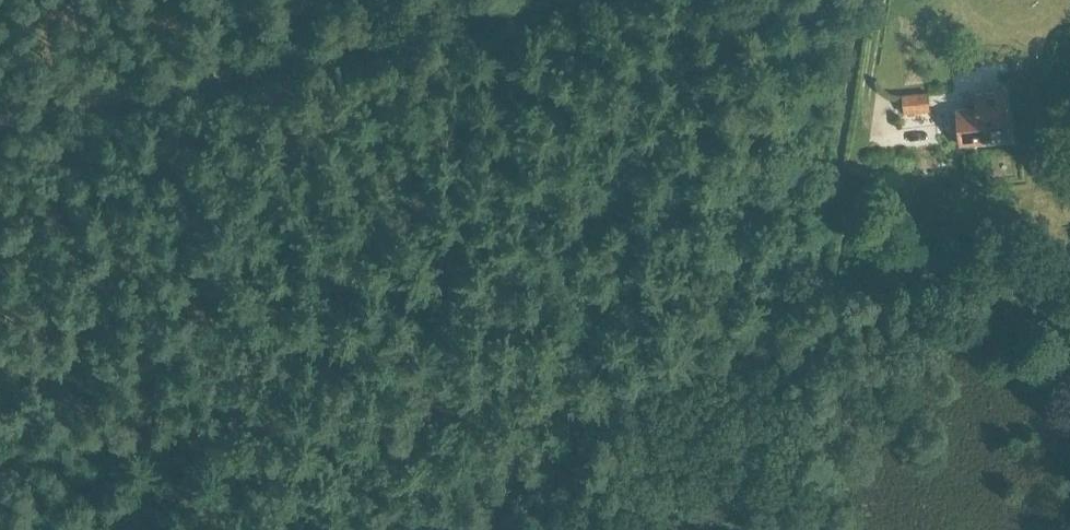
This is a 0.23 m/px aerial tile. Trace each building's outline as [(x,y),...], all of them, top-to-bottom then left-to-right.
[(902,94),(904,114),(931,111),(929,92),(902,94)] [(1002,125),(1002,122),(999,92),(970,95),(971,108),(951,110),(954,145),(979,142),(978,127),(1002,125)]
